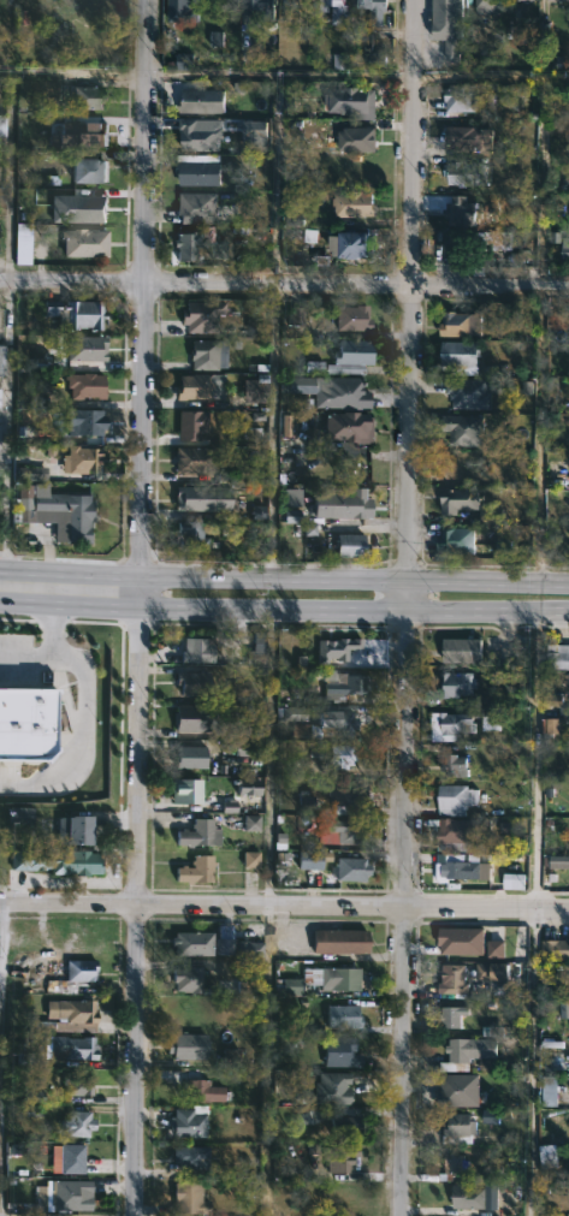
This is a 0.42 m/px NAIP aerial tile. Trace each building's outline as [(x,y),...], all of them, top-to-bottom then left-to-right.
[(170,22),(170,0),(192,0),(192,8),(200,8),(200,23),(170,22)] [(243,14),(243,0),(276,0),(275,22),(261,20),(261,10),(254,10),(254,14),(243,14)] [(288,8),(288,0),(316,0),(316,4),(312,4),(312,13),(307,13),(307,25),(285,25),(285,8),(288,8)] [(322,11),(322,0),(358,0),(358,1),(356,1),(356,19),(351,19),(351,24),(336,24),(336,5),(332,5),(332,11),(322,11)] [(362,8),(362,0),(392,0),(392,11),(384,11),(384,26),(369,26),(369,8),(362,8)] [(431,37),(431,0),(462,0),(462,37),(456,37),(457,46),(460,46),(460,57),(457,57),(457,60),(444,60),(443,37),(431,37)] [(476,16),(476,0),(502,0),(502,14),(476,16)] [(385,54),(370,53),(369,68),(385,69),(385,54)] [(193,67),(193,54),(177,55),(177,67),(193,67)] [(346,55),(333,55),(334,70),(347,69),(346,55)] [(75,109),(73,87),(103,87),(103,109),(75,109)] [(469,87),(476,88),(478,113),(446,113),(446,88),(469,87)] [(361,89),(377,89),(375,119),(330,118),(331,88),(361,89)] [(214,113),(182,112),(183,97),(184,97),(184,89),(227,89),(227,113),(214,113)] [(480,130),(500,130),(499,156),(482,156),(482,153),(451,150),(451,144),(449,144),(449,126),(480,127),(480,130)] [(377,144),(377,153),(344,153),(344,152),(339,152),(339,127),(377,127),(377,144)] [(109,147),(59,146),(59,134),(109,135),(109,147)] [(197,155),(197,161),(223,162),(221,186),(182,185),(182,176),(178,176),(178,162),(182,162),(182,155),(197,155)] [(109,167),(108,183),(72,182),(73,159),(109,160),(109,167)] [(464,162),(464,164),(491,165),(491,176),(488,176),(487,185),(450,185),(450,176),(445,176),(445,165),(452,165),(452,161),(464,162)] [(364,191),(374,192),(374,204),(375,204),(377,216),(336,216),(336,194),(364,191)] [(213,224),(180,224),(182,192),(218,194),(217,224),(213,224)] [(106,223),(106,196),(51,195),(51,223),(106,223)] [(464,204),(464,210),(474,210),(474,203),(482,203),(482,221),(464,220),(464,226),(451,226),(451,218),(448,218),(448,209),(451,209),(451,202),(458,202),(458,195),(469,195),(469,204),(464,204)] [(29,265),(31,224),(16,223),(14,264),(29,265)] [(90,229),(90,230),(108,231),(108,259),(65,256),(65,230),(90,229)] [(201,231),(201,247),(194,247),(194,253),(198,254),(197,261),(177,261),(177,248),(174,248),(174,239),(177,239),(177,233),(186,233),(186,231),(201,231)] [(511,232),(478,232),(478,249),(511,250),(511,232)] [(561,238),(568,238),(568,259),(563,259),(564,243),(557,243),(557,232),(562,232),(561,238)] [(372,233),(371,260),(351,260),(351,259),(337,257),(337,236),(343,236),(343,233),(372,233)] [(339,257),(339,236),(330,236),(330,257),(339,257)] [(467,236),(467,245),(508,245),(508,260),(446,261),(446,236),(467,236)] [(212,256),(225,256),(225,240),(212,240),(212,256)] [(103,301),(103,313),(107,313),(107,319),(102,319),(102,331),(93,331),(93,327),(79,327),(79,330),(58,330),(59,324),(47,322),(46,307),(65,308),(65,301),(103,301)] [(226,303),(225,318),(219,318),(219,333),(188,332),(188,325),(183,325),(183,309),(186,309),(186,302),(226,303)] [(293,321),(303,321),(304,307),(293,306),(293,321)] [(369,306),(369,320),(373,320),(373,331),(336,330),(337,307),(369,306)] [(458,313),(484,314),(482,336),(446,336),(448,314),(458,313)] [(106,345),(106,362),(77,361),(77,358),(59,358),(59,346),(57,346),(57,337),(106,337),(106,345)] [(219,342),(219,370),(191,370),(190,356),(192,356),(192,340),(219,342)] [(375,346),(374,366),(366,364),(364,375),(327,373),(327,364),(334,364),(334,352),(339,352),(339,340),(373,342),(373,346),(375,346)] [(482,342),(484,357),(481,357),(481,367),(443,366),(444,342),(482,342)] [(105,375),(103,393),(106,393),(106,401),(93,399),(93,397),(83,397),(83,401),(71,401),(71,388),(67,388),(67,380),(64,380),(64,376),(67,376),(67,374),(83,375),(83,373),(105,375)] [(217,386),(217,390),(219,388),(219,399),(177,401),(176,386),(179,386),(179,376),(218,374),(218,386),(217,386)] [(363,385),(363,391),(372,391),(371,409),(315,408),(315,397),(309,397),(310,388),(315,388),(315,378),(361,378),(361,385),(363,385)] [(490,380),(502,381),(502,392),(493,392),(493,410),(454,410),(452,393),(448,393),(448,379),(490,380)] [(103,409),(103,422),(109,423),(108,437),(84,437),(84,439),(66,437),(66,415),(75,415),(75,409),(103,409)] [(200,441),(179,441),(179,411),(208,411),(208,432),(200,432),(200,441)] [(358,413),(358,415),(373,415),(372,444),(325,440),(326,414),(358,413)] [(485,417),(484,447),(451,446),(451,432),(443,432),(443,416),(485,417)] [(91,445),(91,449),(103,447),(103,463),(100,464),(100,470),(64,473),(64,449),(70,449),(70,445),(91,445)] [(214,447),(215,481),(191,481),(191,474),(176,474),(176,447),(214,447)] [(474,456),(474,475),(468,475),(468,480),(449,480),(449,474),(446,474),(446,468),(444,468),(444,455),(474,456)] [(218,491),(218,509),(195,509),(195,511),(176,511),(176,488),(218,491)] [(343,488),(343,492),(351,492),(351,490),(366,490),(366,499),(373,499),(373,518),(314,518),(314,493),(337,493),(337,488),(343,488)] [(284,489),(283,507),(300,507),(300,490),(284,489)] [(481,490),(481,509),(503,509),(503,524),(481,524),(481,510),(460,510),(460,516),(443,516),(443,490),(481,490)] [(67,494),(91,496),(91,502),(94,502),(94,521),(90,521),(90,544),(55,542),(55,523),(53,523),(53,545),(26,545),(26,520),(32,520),(32,493),(67,494)] [(300,523),(300,510),(283,510),(284,524),(300,523)] [(202,522),(202,540),(208,541),(208,548),(206,551),(178,551),(178,523),(202,522)] [(221,523),(221,533),(236,532),(235,523),(221,523)] [(315,536),(315,524),(305,524),(305,536),(315,536)] [(476,529),(476,556),(443,554),(443,551),(438,551),(438,538),(443,538),(443,528),(476,529)] [(366,535),(366,544),(369,544),(371,558),(337,558),(337,551),(332,551),(332,541),(337,541),(337,535),(366,535)] [(205,636),(205,643),(212,643),(212,662),(178,660),(178,649),(182,649),(182,640),(186,640),(186,636),(205,636)] [(345,636),(345,637),(360,637),(360,649),(345,649),(346,660),(333,660),(333,663),(327,663),(327,657),(325,657),(325,664),(315,664),(315,639),(337,639),(337,636),(345,636)] [(480,662),(440,660),(440,637),(480,637),(480,662)] [(549,643),(568,643),(568,669),(549,669),(549,643)] [(263,664),(227,664),(229,649),(263,651),(263,664)] [(458,700),(448,700),(448,669),(475,669),(475,692),(462,692),(462,700),(458,700)] [(202,670),(202,671),(207,671),(207,686),(198,686),(198,695),(178,695),(178,684),(174,684),(174,671),(197,671),(197,670),(202,670)] [(345,674),(345,676),(366,676),(366,695),(325,695),(325,683),(337,683),(337,677),(342,677),(342,674),(345,674)] [(54,758),(0,758),(0,689),(54,688),(54,758)] [(209,704),(209,711),(215,712),(215,718),(218,718),(217,731),(173,730),(174,705),(191,705),(191,702),(209,704)] [(448,711),(475,713),(475,723),(461,723),(461,732),(445,734),(445,730),(443,730),(443,724),(440,724),(440,711),(448,711)] [(561,719),(561,730),(565,730),(565,742),(540,742),(540,719),(561,719)] [(205,746),(203,767),(174,766),(174,765),(173,765),(173,760),(174,760),(176,745),(205,746)] [(350,745),(351,754),(354,754),(354,759),(351,759),(351,764),(344,764),(344,767),(328,767),(328,745),(350,745)] [(458,753),(458,755),(468,755),(468,772),(464,772),(464,776),(446,776),(446,770),(441,770),(441,753),(458,753)] [(200,803),(168,803),(168,785),(171,785),(171,782),(174,782),(174,777),(200,777),(200,803)] [(366,783),(366,793),(369,793),(369,812),(342,813),(342,806),(328,806),(328,795),(326,795),(326,783),(366,783)] [(478,789),(476,805),(469,805),(469,808),(467,808),(467,814),(439,814),(440,784),(469,784),(469,787),(478,789)] [(93,843),(59,843),(59,814),(93,813),(93,843)] [(454,817),(454,819),(470,819),(468,852),(438,852),(437,829),(440,829),(440,817),(454,817)] [(211,819),(211,824),(213,825),(213,828),(218,828),(217,846),(190,844),(190,846),(173,846),(174,830),(179,830),(179,829),(191,829),(191,828),(189,828),(189,823),(191,823),(191,818),(211,819)] [(368,826),(368,838),(363,838),(363,843),(334,842),(334,829),(342,829),(342,820),(363,820),(363,826),(368,826)] [(71,873),(51,873),(51,870),(11,870),(11,849),(89,850),(89,852),(99,852),(99,865),(102,865),(102,873),(78,874),(78,870),(71,870),(71,873)] [(355,858),(363,858),(363,864),(368,864),(367,876),(363,874),(362,880),(331,879),(331,872),(333,872),(334,856),(344,856),(344,852),(355,853),(355,858)] [(298,871),(322,871),(322,853),(298,853),(298,871)] [(464,854),(464,860),(468,860),(469,853),(480,854),(480,861),(488,862),(488,865),(491,865),(492,879),(490,879),(490,882),(484,882),(484,879),(479,878),(443,877),(443,862),(446,864),(446,853),(464,854)] [(211,854),(211,861),(213,861),(214,866),(211,866),(211,880),(191,880),(191,884),(183,884),(183,880),(173,880),(173,865),(183,865),(183,866),(190,866),(190,864),(189,864),(189,860),(191,860),(191,854),(211,854)] [(232,930),(233,955),(215,955),(215,938),(218,938),(218,925),(232,925),(232,930)] [(366,953),(310,951),(310,929),(366,930),(366,953)] [(197,930),(197,932),(213,931),(212,955),(174,954),(174,945),(172,945),(172,936),(176,936),(176,931),(194,932),(194,930),(197,930)] [(248,939),(248,942),(263,942),(263,956),(245,955),(245,963),(237,963),(237,939),(248,939)] [(544,939),(568,939),(568,960),(541,960),(541,941),(544,939)] [(96,959),(96,981),(65,980),(66,960),(89,961),(89,959),(96,959)] [(508,980),(478,979),(478,962),(512,962),(512,980),(508,980)] [(470,963),(470,981),(473,981),(473,993),(466,993),(466,998),(427,998),(427,984),(449,981),(449,978),(446,978),(446,968),(449,968),(449,963),(470,963)] [(202,966),(202,968),(208,968),(208,974),(202,974),(202,992),(176,990),(176,981),(173,981),(173,968),(202,966)] [(360,968),(360,990),(331,990),(332,985),(321,985),(321,967),(360,968)] [(96,1000),(95,1013),(99,1013),(99,1022),(65,1022),(66,1018),(58,1018),(58,1000),(96,1000)] [(357,1004),(357,1028),(334,1027),(334,1030),(327,1030),(327,1004),(357,1004)] [(443,1030),(461,1030),(461,1008),(443,1008),(443,1030)] [(185,1031),(185,1033),(208,1033),(208,1058),(201,1058),(201,1064),(190,1064),(190,1060),(173,1060),(173,1052),(167,1052),(167,1039),(173,1039),(173,1033),(182,1033),(182,1031),(185,1031)] [(95,1036),(95,1044),(97,1044),(97,1060),(65,1058),(65,1054),(51,1054),(52,1036),(82,1038),(82,1036),(95,1036)] [(352,1050),(352,1055),(362,1055),(362,1067),(325,1066),(325,1037),(355,1037),(355,1050),(352,1050)] [(484,1038),(484,1057),(470,1057),(470,1062),(450,1062),(450,1052),(446,1052),(446,1045),(451,1045),(451,1038),(484,1038)] [(94,1072),(93,1096),(66,1095),(66,1084),(64,1084),(64,1072),(70,1073),(70,1074),(82,1075),(82,1072),(94,1072)] [(480,1074),(480,1091),(485,1091),(485,1105),(438,1105),(438,1090),(443,1090),(443,1074),(480,1074)] [(225,1086),(225,1101),(185,1101),(185,1079),(209,1080),(209,1086),(225,1086)] [(194,1109),(194,1114),(206,1114),(206,1138),(171,1138),(171,1116),(174,1116),(174,1109),(194,1109)] [(96,1119),(96,1131),(90,1129),(90,1137),(67,1135),(69,1128),(60,1128),(60,1120),(69,1120),(70,1110),(91,1111),(90,1119),(96,1119)] [(473,1135),(474,1143),(444,1144),(445,1122),(450,1122),(450,1114),(473,1113),(473,1135)] [(364,1135),(333,1135),(333,1117),(364,1117),(364,1135)] [(84,1171),(84,1173),(60,1173),(61,1144),(84,1144),(84,1171)] [(349,1173),(327,1173),(327,1146),(360,1145),(360,1157),(354,1157),(354,1164),(349,1164),(349,1173)] [(203,1146),(203,1157),(209,1157),(209,1167),(198,1167),(198,1169),(179,1169),(179,1164),(173,1164),(173,1146),(203,1146)] [(460,1152),(460,1155),(464,1155),(466,1159),(469,1159),(469,1171),(461,1171),(461,1174),(458,1174),(458,1171),(454,1171),(454,1181),(440,1181),(440,1173),(445,1173),(445,1152),(460,1152)] [(91,1181),(91,1193),(83,1193),(83,1196),(85,1196),(85,1210),(70,1210),(70,1214),(57,1214),(57,1210),(34,1211),(34,1185),(46,1186),(46,1180),(91,1181)] [(202,1182),(202,1200),(209,1200),(211,1212),(174,1214),(174,1182),(202,1182)] [(478,1185),(478,1188),(486,1188),(486,1209),(455,1209),(455,1185),(478,1185)]
